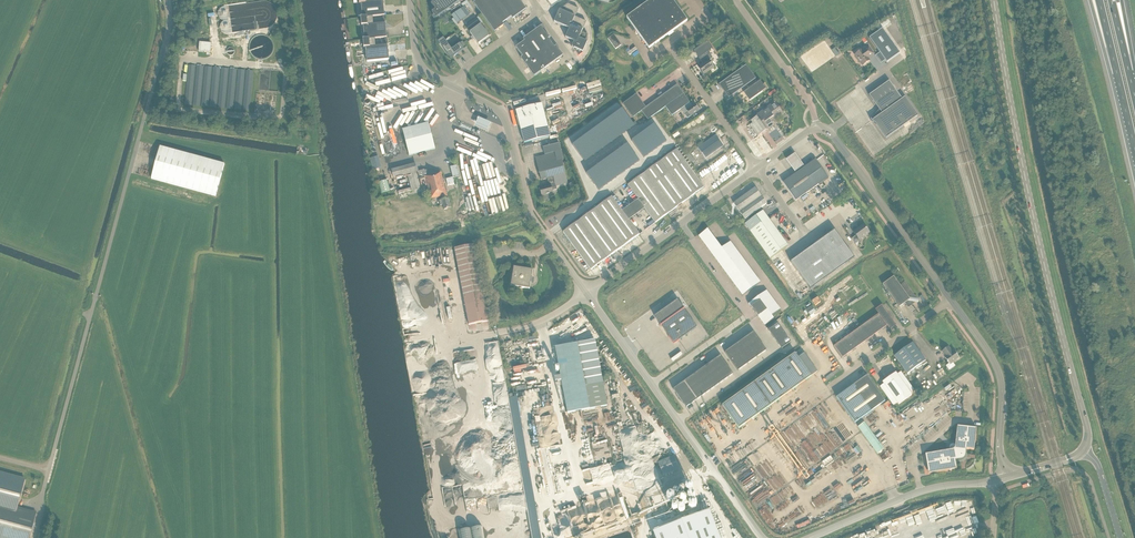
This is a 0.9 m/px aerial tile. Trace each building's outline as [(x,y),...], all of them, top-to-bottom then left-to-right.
[(461,0),(434,0),(435,1),(431,4),(435,10),(432,12),(437,18),(461,0)] [(491,7),(486,0),(478,0),(474,3),(481,14),(491,7)] [(520,0),(500,0),(500,1),(506,10),(520,0)] [(511,17),(513,19),(526,9),(520,0),(506,10),(511,17)] [(673,32),(673,31),(687,21),(672,0),(651,0),(627,18),(649,49),(668,35),(669,35),(673,32)] [(373,16),(373,17),(385,15),(383,1),(361,3),(362,17),(373,16)] [(506,10),(500,1),(491,7),(503,23),(511,17),(506,10)] [(560,10),(554,22),(569,29),(565,38),(574,42),(572,46),(574,50),(579,56),(582,53),(583,52),(587,42),(588,34),(582,32),(586,22),(575,17),(579,9),(568,4),(560,10)] [(491,7),(481,14),(495,32),(504,25),(503,25),(503,23),(491,7)] [(461,8),(451,15),(458,23),(467,16),(461,8)] [(373,17),(373,16),(362,17),(361,17),(361,26),(363,26),(365,39),(375,38),(375,39),(387,37),(385,23),(374,24),(373,17)] [(469,32),(480,24),(476,18),(465,26),(469,32)] [(507,22),(503,25),(504,25),(509,32),(512,29),(507,22)] [(478,44),(489,36),(481,24),(470,32),(478,44)] [(533,33),(541,44),(548,39),(550,37),(542,26),(533,33)] [(882,29),(869,38),(887,62),(900,53),(882,29)] [(538,59),(543,56),(547,53),(544,48),(541,44),(533,33),(523,39),(525,41),(538,59)] [(608,39),(616,49),(621,45),(614,34),(608,39)] [(375,39),(375,38),(365,39),(363,40),(364,48),(365,48),(367,62),(389,59),(388,45),(376,46),(375,39)] [(439,42),(448,55),(452,52),(455,56),(467,47),(463,41),(452,49),(444,38),(439,42)] [(544,48),(551,43),(548,39),(541,44),(544,48)] [(527,67),(538,59),(525,41),(516,47),(523,57),(521,58),(527,67)] [(712,58),(708,52),(712,48),(707,41),(694,51),(699,58),(701,56),(706,62),(699,67),(704,74),(714,67),(709,60),(712,58)] [(210,52),(211,43),(200,42),(199,51),(210,52)] [(547,53),(554,47),(551,43),(544,48),(547,53)] [(551,57),(560,51),(556,46),(554,47),(547,53),(551,57)] [(836,47),(832,50),(836,56),(840,53),(836,47)] [(874,54),(869,47),(863,51),(862,50),(855,55),(857,59),(859,63),(860,62),(863,66),(870,61),(868,58),(874,54)] [(560,51),(551,57),(554,62),(563,55),(560,51)] [(551,57),(547,53),(543,56),(549,65),(554,62),(551,57)] [(545,68),(549,65),(543,56),(538,59),(545,68)] [(534,76),(545,68),(538,59),(527,67),(534,76)] [(757,83),(755,79),(756,79),(746,66),(719,85),(728,99),(748,85),(750,88),(743,93),(749,101),(766,89),(760,81),(757,83)] [(902,99),(889,81),(869,95),(882,113),(873,120),(872,121),(871,119),(870,120),(876,125),(886,138),(918,116),(905,97),(902,99)] [(641,111),(648,120),(666,107),(672,116),(681,109),(687,118),(699,110),(695,105),(692,106),(677,85),(646,107),(636,94),(623,104),(632,117),(641,111)] [(775,120),(783,114),(775,102),(756,115),(757,117),(751,121),(752,123),(750,125),(758,136),(774,125),(771,121),(773,120),(775,120)] [(542,103),(516,110),(524,143),(550,136),(542,103)] [(622,109),(617,112),(623,120),(628,116),(622,109)] [(613,116),(618,123),(623,120),(617,112),(613,116)] [(608,119),(614,126),(618,123),(613,116),(608,119)] [(634,126),(633,123),(628,116),(623,120),(630,129),(634,126)] [(479,119),(475,128),(488,133),(492,124),(479,119)] [(604,122),(609,130),(614,126),(608,119),(604,122)] [(630,129),(623,120),(618,123),(625,132),(630,129)] [(600,125),(605,133),(609,130),(604,122),(600,125)] [(409,155),(435,149),(428,123),(403,129),(409,155)] [(625,132),(618,123),(614,126),(621,136),(625,132)] [(650,128),(656,136),(661,133),(654,124),(650,128)] [(601,136),(605,133),(600,125),(595,129),(601,136)] [(621,136),(614,126),(609,130),(616,139),(621,136)] [(650,128),(645,131),(651,139),(656,136),(650,128)] [(595,129),(591,132),(596,139),(601,136),(595,129)] [(605,133),(612,142),(616,139),(609,130),(605,133)] [(647,143),(651,139),(645,131),(641,134),(647,143)] [(591,132),(586,135),(592,143),(596,139),(591,132)] [(605,133),(601,136),(607,146),(612,142),(605,133)] [(656,136),(662,145),(667,141),(661,133),(656,136)] [(638,149),(643,146),(647,143),(641,134),(632,141),(638,149)] [(587,146),(592,143),(586,135),(582,139),(587,146)] [(705,159),(724,146),(716,135),(697,148),(705,159)] [(603,149),(607,146),(601,136),(596,139),(603,149)] [(651,139),(658,148),(662,145),(656,136),(651,139)] [(583,149),(587,146),(582,139),(577,142),(583,149)] [(598,152),(603,149),(596,139),(592,143),(598,152)] [(647,143),(653,151),(658,148),(651,139),(647,143)] [(583,149),(577,142),(573,145),(578,153),(583,149)] [(545,155),(535,158),(538,167),(541,180),(547,179),(548,185),(540,187),(541,193),(541,194),(542,197),(552,194),(553,194),(552,190),(556,189),(557,189),(556,187),(568,184),(567,180),(567,179),(565,175),(565,174),(565,173),(565,172),(563,165),(562,161),(563,160),(559,143),(543,148),(545,155)] [(587,146),(594,155),(598,152),(592,143),(587,146)] [(649,154),(653,151),(647,143),(643,146),(649,154)] [(630,157),(634,154),(627,144),(623,148),(629,156),(630,157)] [(216,196),(225,164),(160,146),(151,179),(216,196)] [(583,149),(589,159),(594,155),(587,146),(583,149)] [(644,158),(649,154),(643,146),(638,149),(644,158)] [(618,151),(624,159),(629,156),(623,148),(618,151)] [(589,159),(583,149),(578,153),(585,162),(589,159)] [(676,149),(628,185),(655,223),(695,194),(704,187),(676,149)] [(618,151),(614,154),(620,162),(624,159),(618,151)] [(620,162),(614,154),(609,157),(616,165),(618,164),(620,162)] [(634,154),(630,157),(635,164),(639,161),(634,154)] [(624,159),(630,167),(635,164),(630,157),(629,156),(624,159)] [(379,157),(375,157),(376,161),(372,161),(373,168),(381,167),(379,157)] [(609,157),(605,160),(611,169),(616,165),(609,157)] [(624,172),(630,167),(624,159),(620,162),(618,164),(624,172)] [(607,172),(611,169),(605,160),(601,164),(607,172)] [(796,173),(783,182),(796,200),(828,178),(815,160),(796,173)] [(415,163),(391,170),(394,178),(408,174),(412,191),(422,189),(422,188),(427,186),(431,199),(442,196),(443,200),(439,201),(440,205),(443,205),(444,210),(451,208),(449,198),(448,199),(446,192),(443,181),(441,173),(436,174),(436,173),(432,174),(432,173),(428,174),(429,175),(419,178),(415,163)] [(600,177),(607,172),(601,164),(594,169),(600,177)] [(616,165),(611,169),(617,177),(624,172),(618,164),(616,165)] [(453,177),(460,176),(457,165),(451,167),(453,177)] [(600,177),(594,169),(587,174),(593,182),(594,181),(600,177)] [(611,169),(607,172),(613,180),(617,177),(611,169)] [(599,190),(613,180),(607,172),(600,177),(594,181),(595,183),(594,184),(599,190)] [(745,219),(767,204),(755,188),(733,203),(745,219)] [(591,270),(639,234),(612,197),(563,232),(591,270)] [(468,210),(478,208),(477,200),(466,202),(468,210)] [(750,231),(768,218),(763,211),(745,224),(750,231)] [(438,223),(433,217),(429,220),(434,226),(438,223)] [(855,243),(860,240),(860,239),(869,233),(863,225),(854,232),(856,235),(852,238),(855,243)] [(709,232),(707,229),(698,236),(700,239),(709,232)] [(834,231),(791,262),(811,289),(854,258),(834,231)] [(702,242),(712,236),(709,232),(700,239),(702,242)] [(702,242),(705,246),(714,239),(712,236),(702,242)] [(714,239),(705,246),(707,249),(716,242),(714,239)] [(732,244),(730,241),(721,248),(723,251),(732,244)] [(719,245),(716,242),(707,249),(709,252),(719,245)] [(732,244),(723,251),(726,254),(735,247),(732,244)] [(469,325),(488,321),(474,245),(455,248),(469,325)] [(709,252),(712,255),(721,248),(720,247),(719,245),(709,252)] [(735,247),(726,254),(728,257),(737,250),(735,247)] [(723,251),(721,248),(712,255),(714,258),(723,251)] [(737,250),(728,257),(730,260),(739,254),(737,250)] [(714,258),(717,261),(726,254),(723,251),(714,258)] [(717,261),(719,264),(728,257),(726,254),(717,261)] [(733,263),(742,257),(739,254),(730,260),(733,263)] [(728,257),(719,264),(721,267),(730,260),(728,257)] [(742,257),(733,263),(735,267),(744,260),(742,257)] [(730,260),(721,267),(724,270),(733,263),(730,260)] [(735,267),(737,270),(746,263),(744,260),(735,267)] [(724,270),(726,273),(735,267),(733,263),(724,270)] [(740,273),(749,266),(746,263),(737,270),(740,273)] [(749,266),(740,273),(742,276),(751,269),(749,266)] [(530,289),(533,270),(514,267),(510,286),(530,289)] [(737,270),(735,267),(726,273),(728,277),(737,270)] [(742,276),(744,279),(753,272),(751,269),(742,276)] [(737,270),(728,277),(731,280),(740,273),(737,270)] [(756,275),(753,272),(744,279),(747,282),(756,275)] [(733,283),(742,276),(740,273),(731,280),(733,283)] [(749,285),(758,278),(756,275),(747,282),(749,285)] [(744,279),(742,276),(733,283),(735,286),(744,279)] [(900,286),(893,277),(882,285),(899,307),(905,303),(908,308),(913,304),(916,302),(917,299),(914,296),(904,282),(900,286)] [(751,288),(760,282),(758,278),(749,285),(751,288)] [(738,289),(747,282),(744,279),(735,286),(738,289)] [(738,289),(740,292),(749,285),(747,282),(738,289)] [(740,292),(742,295),(751,288),(749,285),(740,292)] [(768,292),(759,299),(761,302),(771,296),(768,292)] [(771,296),(761,302),(764,305),(773,299),(771,296)] [(752,309),(761,302),(759,299),(750,306),(752,309)] [(764,305),(766,309),(775,302),(773,299),(764,305)] [(654,316),(674,343),(697,327),(677,300),(654,316)] [(755,312),(764,305),(761,302),(752,309),(755,312)] [(777,305),(775,302),(766,309),(768,312),(777,305)] [(766,309),(764,305),(755,312),(757,315),(766,309)] [(768,312),(771,315),(780,308),(777,305),(768,312)] [(890,329),(895,325),(881,307),(877,310),(879,314),(834,346),(842,358),(887,325),(890,329)] [(782,311),(780,308),(771,315),(773,318),(781,312),(782,311)] [(768,312),(766,309),(757,315),(759,318),(768,312)] [(759,318),(761,321),(771,315),(768,312),(759,318)] [(761,321),(764,325),(773,318),(771,315),(761,321)] [(775,321),(773,318),(764,325),(766,328),(775,321)] [(778,324),(768,330),(775,339),(784,333),(778,324)] [(753,332),(749,335),(755,344),(760,341),(753,332)] [(784,333),(775,339),(781,349),(791,342),(784,333)] [(749,335),(744,339),(750,348),(755,344),(749,335)] [(744,339),(740,342),(746,351),(750,348),(744,339)] [(607,406),(595,340),(577,343),(555,347),(560,377),(555,378),(555,382),(561,381),(567,413),(607,406)] [(760,341),(755,344),(762,353),(766,350),(760,341)] [(740,342),(734,346),(741,355),(746,351),(740,342)] [(923,365),(927,362),(912,342),(894,355),(907,374),(921,363),(923,365)] [(755,344),(750,348),(757,357),(762,353),(755,344)] [(734,346),(730,349),(737,358),(741,355),(734,346)] [(952,352),(948,347),(942,352),(946,357),(945,357),(947,361),(950,365),(950,364),(959,358),(956,354),(954,351),(952,352)] [(750,348),(746,351),(752,360),(757,357),(750,348)] [(730,349),(725,352),(731,361),(737,358),(730,349)] [(746,351),(741,355),(747,364),(752,360),(746,351)] [(722,405),(739,429),(817,372),(804,353),(798,358),(795,353),(788,358),(762,377),(722,405)] [(741,355),(737,358),(743,367),(747,364),(741,355)] [(720,356),(714,360),(720,369),(722,368),(727,365),(720,356)] [(737,358),(731,361),(738,370),(743,367),(737,358)] [(714,360),(708,365),(714,373),(717,371),(720,369),(714,360)] [(708,365),(702,369),(708,378),(713,374),(714,373),(708,365)] [(727,365),(722,368),(728,377),(733,374),(727,365)] [(720,369),(717,371),(724,380),(728,377),(722,368),(720,369)] [(702,369),(696,373),(702,382),(704,381),(708,378),(702,369)] [(714,373),(713,374),(719,384),(724,380),(717,371),(714,373)] [(882,382),(883,384),(880,386),(893,405),(897,403),(898,405),(912,395),(911,393),(914,391),(901,371),(897,374),(896,372),(882,382)] [(696,373),(690,377),(696,386),(699,384),(702,382),(696,373)] [(713,374),(708,378),(715,387),(719,384),(713,374)] [(855,423),(885,401),(867,376),(836,397),(855,423)] [(690,377),(684,382),(690,391),(695,387),(696,386),(690,377)] [(708,378),(704,381),(710,390),(715,387),(708,378)] [(702,382),(699,384),(706,393),(710,390),(704,381),(702,382)] [(684,382),(673,389),(679,398),(690,391),(684,382)] [(696,386),(695,387),(701,397),(706,393),(699,384),(696,386)] [(695,387),(690,391),(697,400),(701,397),(695,387)] [(690,391),(679,398),(686,407),(697,400),(690,391)] [(877,454),(882,451),(862,424),(858,427),(877,454)] [(974,450),(976,428),(957,426),(955,449),(925,454),(928,473),(956,468),(955,461),(961,459),(963,459),(964,458),(965,457),(965,455),(966,449),(974,450)] [(644,464),(645,466),(647,457),(650,458),(648,454),(650,448),(634,455),(633,461),(632,458),(630,459),(629,461),(634,462),(637,468),(635,479),(634,479),(632,475),(632,476),(629,477),(627,484),(634,481),(636,485),(642,487),(642,484),(651,486),(649,481),(648,482),(643,470),(644,464)] [(673,456),(658,462),(663,475),(678,469),(673,456)] [(612,462),(604,464),(607,474),(608,478),(616,476),(612,462)] [(36,512),(35,511),(16,506),(24,478),(0,471),(0,537),(29,537),(36,512)] [(603,526),(630,517),(623,496),(619,497),(618,493),(601,498),(603,503),(605,502),(606,506),(600,507),(604,517),(597,519),(598,524),(599,523),(602,522),(603,526)] [(654,532),(656,537),(718,537),(708,512),(657,532),(654,532)] [(555,537),(565,537),(558,519),(549,522),(555,537)] [(483,526),(470,528),(471,533),(468,533),(468,536),(466,536),(466,537),(485,537),(483,526)]
